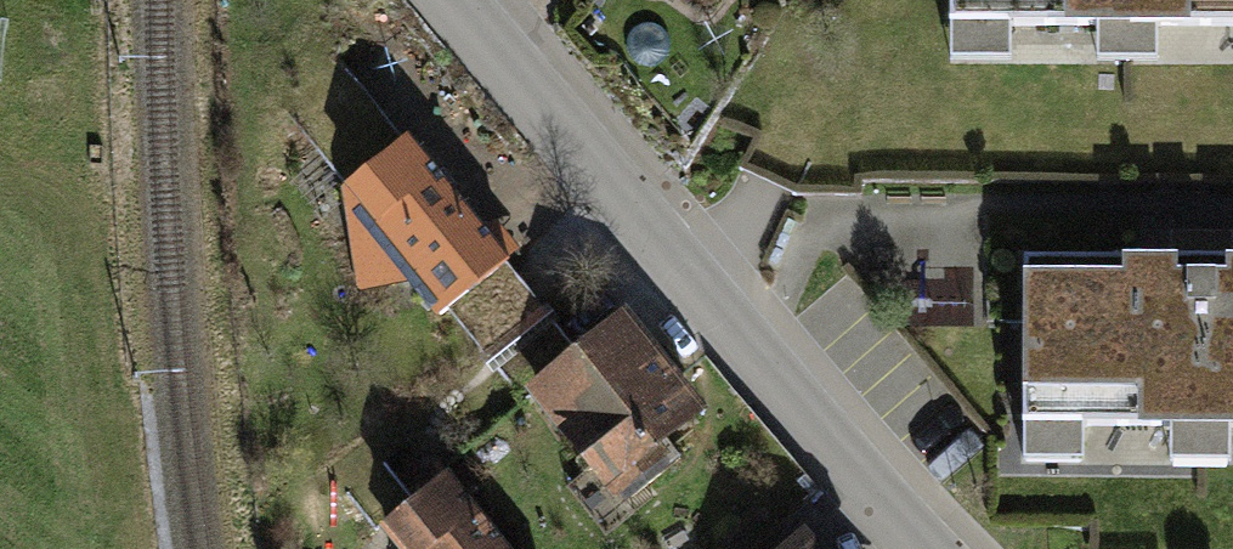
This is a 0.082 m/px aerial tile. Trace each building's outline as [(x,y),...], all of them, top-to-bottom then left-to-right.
[(952,55),(1016,55),(1016,22),(1099,22),(1099,52),(1159,53),(1159,19),(1232,20),(1232,0),(952,0),(952,55)] [(402,136),(333,52),(276,98),(345,182),(402,136)] [(345,182),(341,186),(357,290),(422,281),(444,310),(449,306),(505,261),(510,257),(410,131),(402,136),(345,182)] [(1030,257),(1029,458),(1090,459),(1090,425),(1175,425),(1175,461),(1232,461),(1232,257),(1209,257),(1030,257)] [(543,307),(505,261),(449,306),(487,353),(543,307)] [(547,303),(543,307),(487,353),(481,357),(494,373),(499,369),(555,323),(560,319),(547,303)] [(577,350),(529,389),(623,506),(684,456),(670,440),(711,407),(626,307),(577,350)] [(529,389),(577,350),(555,323),(499,369),(520,396),(529,389)] [(450,470),(380,525),(398,548),(512,548),(450,470)] [(805,529),(783,548),(824,548),(805,529)]
